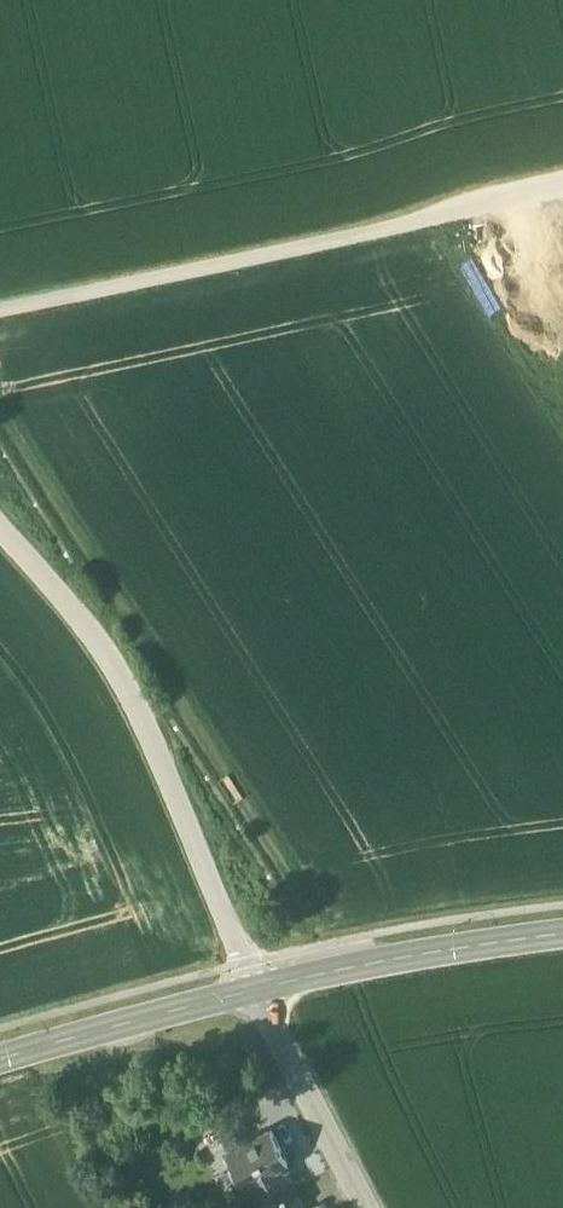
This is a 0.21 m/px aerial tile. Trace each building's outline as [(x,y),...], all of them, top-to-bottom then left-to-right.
[(272,1130),(229,1153),(246,1185),(251,1183),(282,1166),(289,1163),(272,1130)] [(251,1183),(263,1205),(264,1207),(292,1207),(300,1204),(302,1203),(282,1166),(251,1183)]
